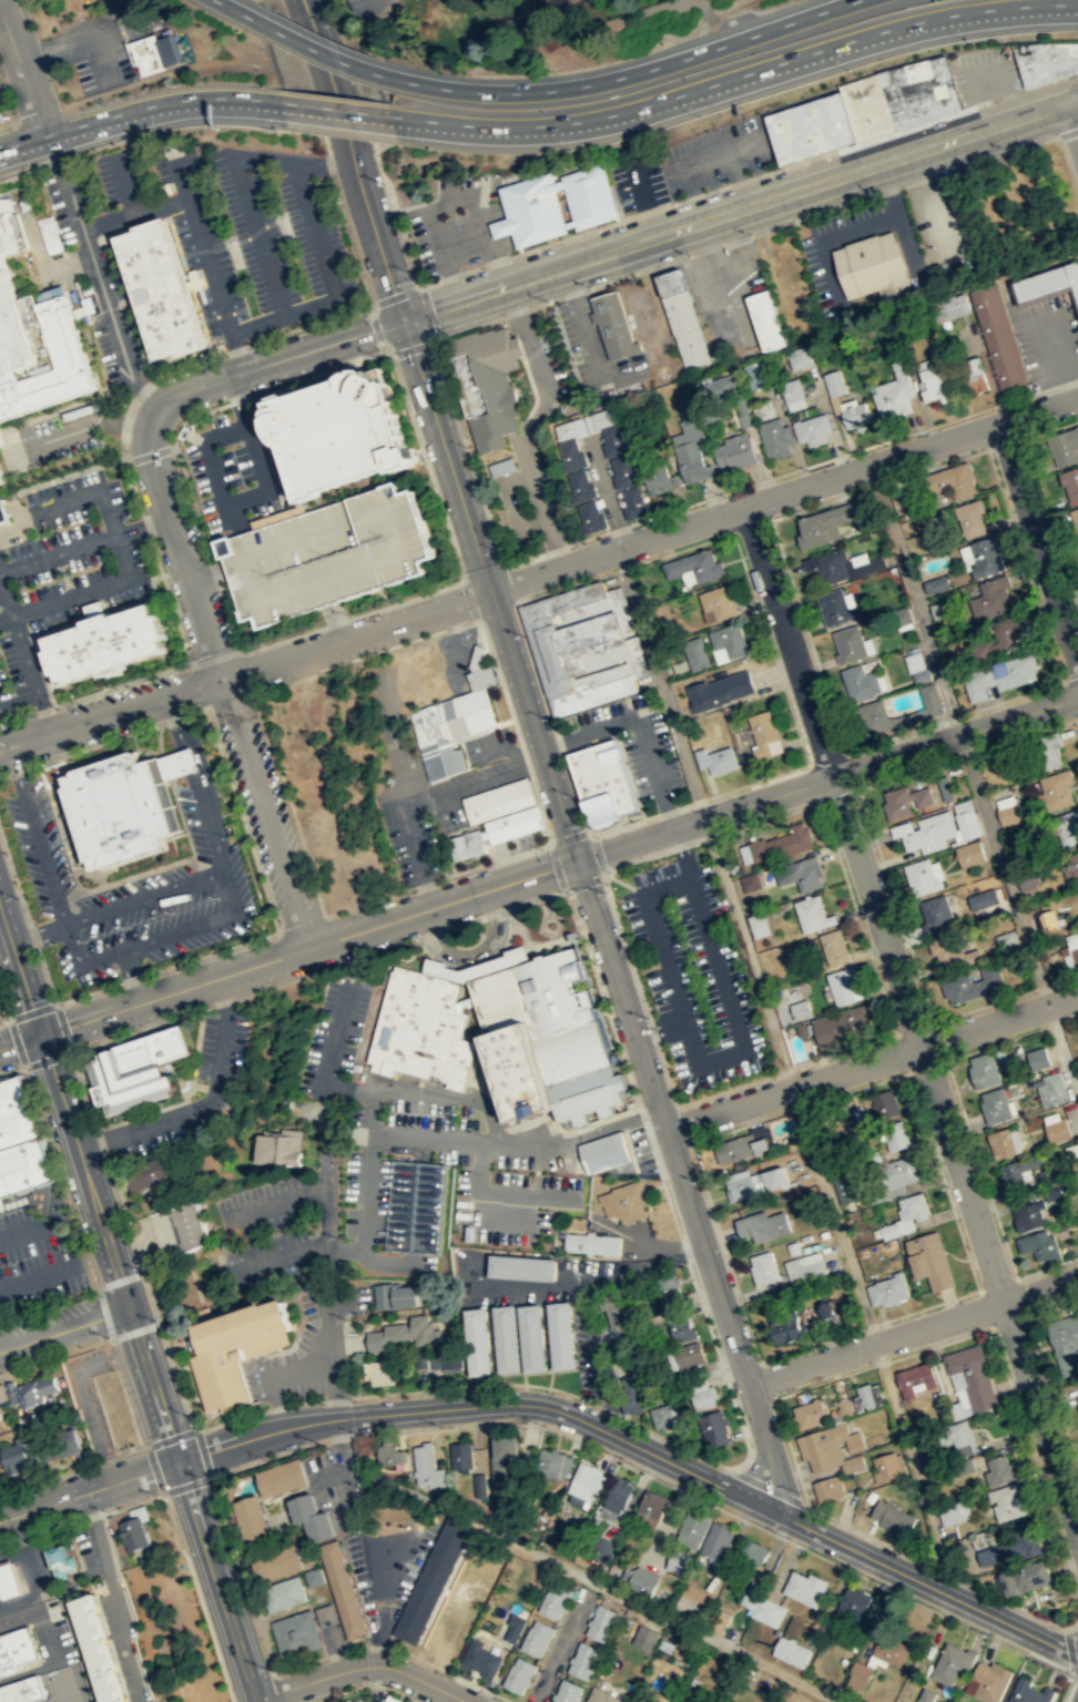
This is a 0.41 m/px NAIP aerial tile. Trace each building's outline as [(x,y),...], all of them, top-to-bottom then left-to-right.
[(123,42),(130,65),(134,64),(139,74),(179,61),(170,31),(153,38),(151,32),(140,37),(123,42)] [(1011,42),(1025,85),(1052,77),(1039,40),(1011,42)] [(1077,68),(1077,40),(1039,40),(1052,77),(1077,68)] [(894,129),(962,108),(944,52),(874,70),(875,71),(894,129)] [(854,142),(894,129),(875,71),(836,84),(837,89),(854,142)] [(805,157),(787,105),(837,89),(854,142),(805,157)] [(805,157),(780,164),(775,151),(763,114),(787,105),(805,157)] [(573,230),(619,215),(599,161),(556,175),(573,230)] [(515,247),(566,231),(547,170),(495,186),(498,196),(505,216),(513,242),(515,247)] [(70,293),(42,302),(39,292),(27,296),(16,265),(14,265),(10,252),(28,245),(7,188),(0,191),(0,420),(103,388),(70,293)] [(203,345),(162,216),(160,217),(159,214),(128,224),(129,227),(109,234),(149,358),(169,351),(170,356),(203,345)] [(60,249),(49,216),(38,221),(49,254),(60,249)] [(831,249),(837,274),(846,299),(877,288),(882,304),(912,294),(892,230),(831,249)] [(1017,307),(1070,288),(1077,312),(1077,259),(1009,283),(1017,307)] [(655,275),(687,369),(713,360),(682,266),(655,275)] [(996,283),(968,292),(1000,389),(1025,381),(1028,380),(997,287),(996,283)] [(762,351),(784,344),(766,288),(744,296),(762,351)] [(611,359),(639,353),(618,289),(591,297),(611,359)] [(969,312),(964,292),(929,304),(935,323),(969,312)] [(507,445),(479,453),(444,342),(478,330),(479,333),(495,327),(496,329),(505,326),(518,367),(508,370),(509,371),(507,373),(510,384),(513,381),(523,411),(513,416),(518,429),(504,434),(507,445)] [(792,370),(812,364),(805,345),(785,351),(792,370)] [(938,404),(950,399),(943,374),(940,375),(937,364),(936,365),(934,356),(915,363),(921,379),(916,381),(923,401),(935,397),(938,404)] [(953,364),(958,385),(967,381),(972,394),(987,388),(976,356),(953,364)] [(897,381),(907,378),(901,358),(889,363),(895,378),(896,381),(897,381)] [(761,361),(744,366),(752,390),(769,385),(761,361)] [(323,492),(396,468),(397,472),(419,465),(413,442),(411,442),(399,404),(391,380),(369,368),(291,394),(289,393),(267,400),(298,497),(301,502),(324,495),(323,492)] [(844,391),(837,369),(822,374),(828,397),(844,391)] [(785,404),(804,397),(797,377),(779,384),(785,404)] [(902,384),(898,385),(897,381),(896,381),(895,378),(873,386),(875,391),(871,394),(878,416),(888,412),(889,416),(909,410),(902,384)] [(706,399),(716,395),(709,379),(699,383),(706,399)] [(700,419),(693,396),(677,401),(685,424),(700,419)] [(869,420),(863,401),(856,404),(854,398),(837,402),(843,419),(846,428),(869,420)] [(759,421),(773,414),(767,401),(752,409),(759,421)] [(617,421),(597,428),(591,414),(612,407),(617,421)] [(805,440),(807,447),(827,440),(825,434),(831,431),(825,412),(792,424),(797,444),(805,440)] [(766,457),(773,456),(774,458),(791,453),(780,417),(756,425),(766,457)] [(580,434),(576,418),(556,425),(560,440),(580,434)] [(632,449),(607,458),(603,444),(607,442),(601,428),(619,422),(624,440),(629,439),(632,449)] [(1046,436),(1057,467),(1077,461),(1077,452),(1077,449),(1077,426),(1046,436)] [(589,463),(563,470),(560,459),(563,458),(558,441),(576,436),(580,451),(584,450),(589,463)] [(716,473),(713,462),(706,465),(696,438),(674,446),(682,469),(687,483),(716,473)] [(759,460),(752,438),(715,449),(720,467),(729,465),(731,469),(759,460)] [(642,480),(618,489),(613,475),(617,473),(611,459),(629,452),(634,471),(639,470),(642,480)] [(977,495),(974,483),(973,480),(975,479),(968,461),(967,462),(967,461),(917,478),(923,496),(950,487),(955,501),(977,495)] [(678,473),(671,476),(667,465),(643,472),(651,495),(681,485),(678,473)] [(598,495),(576,502),(571,489),(573,488),(569,472),(586,467),(590,482),(593,481),(598,495)] [(1055,475),(1058,487),(1065,485),(1071,503),(1077,501),(1077,467),(1055,475)] [(428,561),(438,558),(415,488),(405,491),(403,481),(252,530),(232,536),(217,541),(225,567),(243,621),(253,618),(256,628),(332,603),(431,571),(428,561)] [(653,511),(628,520),(623,506),(627,505),(622,490),(639,485),(645,502),(650,501),(653,511)] [(17,520),(0,497),(0,525),(17,520)] [(986,531),(980,516),(986,514),(980,498),(954,507),(965,539),(986,531)] [(609,527),(583,534),(579,521),(582,520),(578,505),(596,499),(600,513),(603,512),(609,527)] [(858,501),(862,514),(857,517),(837,523),(833,507),(853,501),(853,502),(858,501)] [(831,508),(833,517),(836,524),(824,529),(828,540),(801,550),(797,542),(795,536),(801,533),(796,519),(831,508)] [(1005,569),(994,536),(968,543),(968,544),(958,548),(966,571),(972,569),(975,579),(1005,569)] [(843,547),(846,558),(847,559),(842,561),(846,577),(821,585),(814,567),(818,565),(815,556),(843,547)] [(726,574),(722,560),(715,561),(711,548),(662,563),(667,580),(684,574),(683,572),(693,569),(698,583),(726,574)] [(886,568),(881,553),(867,558),(866,552),(846,558),(847,559),(842,561),(846,577),(847,580),(853,579),(886,568)] [(1007,573),(1009,582),(1010,585),(1005,588),(1009,601),(1006,602),(1008,610),(975,621),(967,599),(982,594),(978,583),(1007,573)] [(926,594),(949,587),(945,574),(922,582),(926,594)] [(635,687),(559,714),(522,602),(600,577),(603,588),(618,583),(647,673),(632,677),(635,687)] [(739,614),(729,583),(699,593),(704,611),(713,609),(716,621),(739,614)] [(858,616),(825,626),(815,595),(841,587),(847,608),(855,607),(858,616)] [(934,619),(929,604),(949,598),(955,612),(934,619)] [(59,686),(100,674),(100,676),(126,667),(125,664),(165,651),(162,639),(165,638),(157,614),(154,615),(150,603),(110,616),(109,612),(82,621),(83,624),(42,639),(47,650),(42,652),(49,675),(54,674),(59,686)] [(1014,616),(1020,636),(1014,639),(1017,646),(997,653),(989,625),(1014,616)] [(750,652),(748,642),(744,642),(739,623),(708,632),(713,650),(724,646),(728,659),(750,652)] [(867,655),(862,639),(856,624),(855,624),(831,632),(841,663),(867,655)] [(709,665),(690,672),(680,642),(699,635),(709,665)] [(495,680),(484,684),(470,689),(465,671),(469,669),(467,663),(474,642),(485,645),(480,661),(481,665),(489,662),(495,680)] [(925,667),(919,651),(903,656),(909,673),(911,672),(925,667)] [(1038,669),(1033,652),(960,674),(970,703),(988,697),(984,687),(996,684),(998,691),(1037,679),(1034,670),(1038,669)] [(882,691),(875,671),(865,674),(862,663),(840,670),(850,703),(871,697),(869,694),(882,691)] [(929,677),(927,667),(925,667),(911,672),(914,682),(929,677)] [(749,669),(706,682),(705,680),(685,686),(691,704),(689,705),(691,713),(732,701),(731,699),(755,691),(749,669)] [(944,711),(934,681),(917,686),(927,716),(944,711)] [(427,777),(406,712),(417,707),(434,701),(450,695),(470,689),(484,684),(496,722),(449,737),(449,740),(451,747),(459,746),(465,765),(427,777)] [(891,727),(881,699),(856,706),(865,736),(867,735),(891,727)] [(770,710),(749,717),(759,747),(753,750),(756,761),(773,754),(769,742),(779,738),(770,710)] [(1061,764),(1056,747),(1061,746),(1056,732),(1034,738),(1044,771),(1061,764)] [(591,826),(640,811),(617,738),(568,754),(591,826)] [(739,766),(732,745),(708,754),(705,747),(694,751),(700,768),(709,765),(712,775),(739,766)] [(105,869),(165,850),(166,847),(164,837),(175,833),(152,760),(140,763),(136,753),(133,752),(73,771),(71,775),(62,777),(65,787),(63,788),(74,825),(87,862),(90,860),(92,872),(102,867),(105,869)] [(1074,804),(1068,785),(1074,783),(1069,768),(1067,770),(1039,778),(1046,801),(1043,802),(1045,812),(1074,804)] [(954,796),(944,799),(936,776),(946,773),(954,796)] [(469,823),(535,801),(526,775),(460,796),(469,823)] [(933,803),(927,786),(907,793),(905,786),(882,793),(886,803),(882,804),(887,821),(911,813),(906,801),(914,798),(916,808),(933,803)] [(980,835),(973,808),(972,809),(968,799),(952,804),(955,814),(954,815),(963,840),(980,835)] [(1017,802),(1023,819),(1001,827),(996,808),(1017,802)] [(490,843),(541,826),(533,803),(482,821),(490,843)] [(957,833),(948,807),(916,818),(919,826),(913,828),(901,833),(905,849),(919,845),(923,853),(945,845),(943,837),(957,833)] [(1052,817),(1062,848),(1077,843),(1077,808),(1052,817)] [(913,828),(909,818),(888,825),(893,836),(901,833),(913,828)] [(486,850),(451,859),(446,836),(478,826),(486,850)] [(814,847),(808,827),(765,840),(764,837),(749,843),(754,863),(776,855),(783,856),(814,847)] [(978,839),(986,860),(960,868),(958,858),(954,859),(954,856),(953,854),(956,853),(955,847),(978,839)] [(1010,868),(1038,859),(1034,846),(1019,850),(1018,847),(1006,850),(1010,868)] [(1077,883),(1077,854),(1061,859),(1069,886),(1077,883)] [(942,888),(938,877),(935,878),(928,857),(903,865),(914,897),(942,888)] [(823,886),(821,876),(818,877),(815,865),(804,868),(802,859),(774,869),(780,886),(797,880),(802,894),(823,886)] [(1045,881),(1035,885),(1037,887),(1021,893),(1015,873),(1029,868),(1031,873),(1040,869),(1045,881)] [(762,886),(757,872),(740,877),(745,893),(762,886)] [(999,900),(994,886),(967,895),(972,909),(999,900)] [(804,934),(837,923),(835,915),(826,917),(820,894),(794,903),(804,934)] [(944,895),(954,925),(925,934),(915,903),(944,895)] [(1052,908),(1060,934),(1041,939),(1034,914),(1052,908)] [(771,934),(764,911),(748,917),(755,938),(771,934)] [(841,928),(851,960),(830,966),(821,935),(841,928)] [(1014,929),(1018,942),(998,948),(996,936),(1014,929)] [(979,948),(982,958),(957,966),(954,958),(938,962),(935,954),(932,955),(927,940),(950,932),(955,946),(962,945),(964,952),(979,948)] [(466,979),(470,993),(452,1000),(458,982),(446,979),(446,978),(393,962),(390,969),(389,968),(365,1060),(370,1061),(368,1069),(389,1074),(391,1067),(425,1077),(426,1072),(433,1073),(433,1076),(448,1080),(447,1086),(460,1090),(462,1083),(474,1040),(459,1037),(466,1011),(459,1009),(460,1003),(472,1000),(481,1029),(475,1031),(502,1117),(550,1101),(557,1120),(570,1115),(572,1123),(587,1120),(583,1111),(596,1108),(598,1115),(612,1111),(610,1102),(622,1099),(619,1088),(626,1084),(620,1070),(613,1072),(586,987),(570,990),(567,978),(580,974),(571,945),(515,962),(466,979)] [(1075,967),(1077,966),(1077,947),(1069,949),(1075,967)] [(1003,980),(995,959),(978,964),(983,978),(985,978),(988,985),(1003,980)] [(854,1001),(835,1007),(825,974),(851,966),(854,976),(853,976),(854,979),(851,980),(855,991),(851,992),(854,1001)] [(990,992),(988,985),(985,978),(983,978),(970,982),(967,971),(944,978),(950,1003),(990,992)] [(814,1015),(808,998),(790,1004),(795,1021),(814,1015)] [(810,1019),(822,1054),(845,1048),(844,1044),(874,1036),(863,1003),(810,1019)] [(192,1053),(162,1063),(172,1093),(106,1115),(103,1103),(98,1105),(91,1087),(93,1086),(85,1061),(101,1057),(100,1052),(114,1048),(113,1047),(182,1023),(192,1053)] [(997,1061),(1011,1057),(1008,1046),(994,1050),(997,1061)] [(1050,1064),(1044,1046),(1021,1052),(1028,1071),(1050,1064)] [(1000,1080),(991,1051),(969,1058),(972,1066),(968,1067),(976,1089),(1000,1080)] [(1068,1099),(1059,1070),(1041,1076),(1044,1082),(1036,1086),(1043,1107),(1068,1099)] [(27,1190),(55,1181),(48,1155),(21,1073),(0,1080),(0,1198),(27,1190)] [(1011,1117),(1003,1087),(980,1093),(982,1098),(979,1103),(986,1125),(1011,1117)] [(891,1089),(899,1113),(878,1120),(869,1095),(891,1089)] [(861,1105),(851,1109),(855,1124),(865,1120),(861,1105)] [(1071,1137),(1064,1115),(1043,1122),(1049,1143),(1071,1137)] [(908,1144),(901,1120),(882,1127),(888,1151),(908,1144)] [(1007,1128),(1016,1152),(1008,1155),(995,1159),(987,1134),(1007,1128)] [(587,1173),(577,1143),(620,1129),(629,1159),(587,1173)] [(751,1132),(712,1144),(719,1164),(757,1152),(751,1132)] [(255,1134),(254,1161),(254,1164),(299,1165),(301,1135),(255,1134)] [(790,1151),(803,1146),(800,1137),(786,1141),(790,1151)] [(876,1150),(879,1161),(861,1165),(858,1155),(876,1150)] [(175,1179),(167,1154),(124,1169),(131,1191),(175,1179)] [(917,1179),(903,1183),(905,1192),(871,1203),(868,1193),(878,1190),(872,1165),(909,1154),(917,1179)] [(1037,1165),(1036,1160),(1034,1154),(1000,1165),(1003,1174),(1000,1175),(1004,1185),(1024,1181),(1023,1178),(1020,1171),(1037,1165)] [(442,1254),(447,1163),(393,1160),(388,1251),(442,1254)] [(782,1186),(776,1168),(763,1171),(770,1190),(782,1186)] [(840,1205),(858,1199),(850,1172),(831,1179),(840,1205)] [(731,1202),(757,1194),(754,1185),(752,1186),(749,1174),(725,1182),(731,1202)] [(621,1223),(647,1214),(643,1205),(647,1204),(639,1179),(610,1188),(610,1190),(596,1194),(599,1203),(601,1203),(606,1216),(612,1214),(619,1217),(621,1223)] [(1061,1196),(1060,1191),(1058,1186),(1043,1191),(1044,1196),(1046,1201),(1061,1196)] [(929,1212),(904,1220),(897,1199),(922,1191),(925,1202),(926,1201),(929,1212)] [(1045,1224),(1041,1215),(1039,1209),(1045,1207),(1043,1200),(1020,1206),(1018,1200),(1009,1202),(1015,1220),(1014,1221),(1018,1233),(1045,1224)] [(193,1201),(167,1209),(180,1250),(205,1241),(193,1201)] [(791,1232),(784,1211),(766,1216),(765,1210),(734,1220),(740,1240),(752,1235),(754,1244),(791,1232)] [(894,1222),(898,1235),(895,1236),(883,1240),(878,1227),(894,1222)] [(1060,1257),(1052,1234),(1048,1236),(1046,1230),(1016,1240),(1020,1254),(1033,1250),(1037,1262),(1046,1258),(1047,1262),(1060,1257)] [(954,1285),(937,1231),(904,1241),(916,1280),(926,1276),(932,1293),(954,1285)] [(620,1255),(621,1235),(566,1233),(565,1251),(620,1255)] [(779,1280),(770,1251),(750,1256),(752,1266),(750,1266),(755,1286),(779,1280)] [(552,1280),(553,1257),(487,1253),(486,1275),(552,1280)] [(826,1273),(822,1258),(801,1265),(797,1257),(784,1262),(791,1284),(826,1273)] [(681,1295),(674,1271),(653,1276),(660,1301),(681,1295)] [(908,1297),(901,1271),(893,1273),(893,1276),(874,1283),(865,1286),(872,1306),(881,1303),(882,1307),(898,1302),(897,1301),(908,1297)] [(418,1304),(418,1293),(417,1284),(394,1285),(393,1282),(384,1282),(374,1284),(376,1308),(418,1304)] [(627,1324),(618,1295),(601,1301),(611,1329),(627,1324)] [(187,1324),(196,1353),(187,1356),(209,1414),(221,1410),(221,1413),(250,1402),(236,1362),(235,1357),(240,1356),(236,1346),(287,1328),(276,1296),(256,1303),(255,1301),(187,1324)] [(838,1316),(833,1299),(817,1305),(822,1321),(838,1316)] [(573,1367),(568,1300),(546,1302),(552,1369),(573,1367)] [(525,1372),(545,1369),(538,1303),(516,1305),(525,1372)] [(512,1304),(519,1370),(497,1373),(490,1305),(512,1304)] [(490,1374),(484,1306),(461,1308),(468,1374),(469,1375),(490,1374)] [(807,1333),(774,1344),(771,1336),(770,1331),(773,1328),(770,1317),(794,1309),(800,1326),(805,1325),(807,1333)] [(1046,1323),(1049,1338),(1061,1376),(1077,1372),(1077,1365),(1077,1362),(1077,1361),(1077,1349),(1074,1351),(1072,1348),(1077,1347),(1077,1312),(1046,1323)] [(444,1341),(441,1327),(434,1327),(433,1319),(428,1319),(428,1313),(410,1314),(411,1324),(406,1324),(406,1322),(384,1324),(384,1329),(367,1331),(368,1351),(391,1348),(391,1343),(410,1342),(410,1337),(415,1336),(416,1344),(444,1341)] [(699,1336),(692,1314),(669,1321),(677,1343),(699,1336)] [(708,1360),(700,1339),(675,1347),(682,1368),(708,1360)] [(972,1413),(997,1404),(984,1365),(986,1364),(978,1343),(942,1355),(947,1374),(958,1370),(972,1413)] [(461,1365),(460,1348),(438,1351),(440,1367),(461,1365)] [(395,1383),(394,1358),(364,1362),(365,1378),(370,1378),(372,1385),(395,1383)] [(903,1399),(915,1396),(912,1385),(923,1382),(925,1388),(930,1386),(936,1385),(927,1360),(894,1372),(903,1399)] [(21,1409),(43,1402),(42,1394),(59,1388),(54,1374),(14,1385),(13,1380),(6,1383),(11,1403),(19,1399),(21,1409)] [(620,1378),(626,1414),(640,1411),(635,1376),(620,1378)] [(867,1383),(875,1406),(866,1409),(864,1405),(862,1406),(854,1387),(867,1383)] [(698,1410),(694,1402),(691,1392),(713,1384),(720,1404),(698,1410)] [(848,1397),(853,1413),(842,1416),(836,1400),(848,1397)] [(820,1398),(825,1416),(816,1419),(818,1423),(801,1429),(793,1406),(820,1398)] [(669,1404),(649,1409),(655,1429),(661,1427),(663,1430),(675,1426),(669,1404)] [(699,1416),(708,1448),(720,1446),(719,1441),(730,1438),(728,1431),(730,1431),(722,1409),(699,1416)] [(966,1418),(974,1440),(949,1448),(947,1441),(939,1445),(935,1428),(966,1418)] [(832,1425),(843,1457),(840,1463),(813,1472),(808,1458),(803,1460),(795,1437),(832,1425)] [(83,1450),(75,1429),(41,1439),(48,1460),(83,1450)] [(518,1435),(519,1456),(512,1456),(518,1514),(495,1516),(491,1455),(496,1455),(495,1440),(495,1436),(518,1435)] [(23,1440),(1,1447),(9,1475),(22,1470),(21,1467),(31,1464),(23,1440)] [(445,1485),(444,1467),(435,1468),(433,1440),(421,1441),(423,1445),(413,1446),(417,1484),(428,1484),(428,1486),(445,1485)] [(471,1441),(471,1448),(474,1467),(452,1469),(450,1443),(471,1441)] [(405,1461),(390,1463),(389,1458),(379,1459),(378,1445),(396,1444),(397,1449),(405,1449),(405,1453),(405,1461)] [(559,1479),(541,1475),(545,1460),(539,1458),(541,1447),(565,1453),(559,1479)] [(875,1482),(901,1475),(893,1451),(882,1455),(872,1458),(875,1469),(872,1470),(875,1482)] [(865,1467),(861,1453),(842,1459),(841,1463),(842,1467),(844,1472),(865,1467)] [(984,1472),(988,1487),(1003,1482),(1015,1478),(1009,1461),(1007,1463),(1004,1454),(986,1459),(989,1470),(984,1472)] [(974,1469),(970,1456),(939,1466),(943,1479),(974,1469)] [(307,1484),(263,1498),(258,1485),(256,1471),(299,1457),(304,1470),(307,1484)] [(597,1498),(608,1477),(602,1474),(603,1471),(581,1460),(572,1480),(592,1490),(590,1495),(597,1498)] [(484,1472),(486,1497),(480,1497),(475,1498),(472,1474),(484,1472)] [(844,1494),(838,1474),(812,1482),(818,1501),(844,1494)] [(635,1485),(630,1497),(623,1509),(621,1508),(619,1514),(602,1507),(617,1476),(635,1485)] [(1028,1512),(1024,1499),(1020,1500),(1015,1482),(986,1491),(989,1501),(995,1499),(996,1504),(993,1505),(998,1521),(1028,1512)] [(670,1498),(654,1528),(634,1518),(643,1500),(648,1488),(670,1498)] [(335,1532),(327,1510),(319,1512),(312,1492),(298,1496),(286,1500),(294,1525),(303,1521),(309,1541),(333,1535),(335,1532)] [(257,1494),(272,1538),(246,1549),(231,1502),(257,1494)] [(970,1517),(965,1498),(936,1507),(943,1526),(970,1517)] [(906,1538),(916,1518),(877,1499),(869,1517),(879,1521),(877,1525),(906,1538)] [(710,1519),(695,1549),(674,1538),(690,1509),(710,1519)] [(121,1522),(131,1550),(155,1543),(144,1516),(121,1522)] [(448,1516),(390,1633),(416,1645),(474,1525),(448,1516)] [(980,1568),(1021,1553),(1023,1559),(1041,1552),(1030,1517),(1010,1523),(1016,1541),(1003,1545),(1003,1542),(976,1551),(980,1568)] [(734,1530),(720,1561),(699,1551),(713,1520),(734,1530)] [(769,1548),(760,1565),(738,1556),(746,1538),(769,1548)] [(366,1633),(336,1539),(316,1546),(346,1640),(366,1633)] [(62,1543),(45,1549),(57,1581),(68,1577),(65,1571),(77,1568),(73,1556),(67,1558),(62,1543)] [(303,1569),(299,1550),(295,1543),(245,1560),(254,1586),(303,1569)] [(685,1576),(690,1566),(693,1557),(673,1548),(670,1557),(665,1567),(685,1576)] [(10,1558),(0,1562),(0,1592),(2,1599),(21,1592),(10,1558)] [(1044,1559),(1051,1579),(1034,1584),(1035,1588),(1019,1592),(1011,1569),(1044,1559)] [(323,1582),(323,1580),(319,1568),(304,1574),(307,1588),(323,1582)] [(1019,1592),(1011,1569),(999,1573),(1007,1597),(1019,1592)] [(658,1580),(650,1597),(627,1587),(634,1570),(658,1580)] [(815,1608),(826,1588),(824,1587),(826,1581),(817,1577),(808,1572),(806,1577),(792,1570),(781,1592),(815,1608)] [(305,1600),(298,1574),(261,1588),(268,1612),(305,1600)] [(537,1611),(556,1620),(570,1590),(551,1580),(537,1611)] [(682,1604),(709,1615),(717,1596),(690,1584),(682,1604)] [(871,1596),(847,1586),(833,1619),(844,1623),(848,1612),(861,1618),(871,1596)] [(101,1592),(75,1601),(108,1701),(137,1701),(101,1592)] [(784,1607),(775,1628),(750,1616),(759,1594),(784,1607)] [(337,1621),(319,1627),(314,1608),(332,1603),(337,1621)] [(584,1633),(606,1643),(614,1621),(613,1620),(617,1612),(599,1604),(584,1633)] [(323,1645),(309,1609),(270,1622),(282,1659),(323,1645)] [(513,1643),(525,1620),(510,1612),(506,1622),(509,1624),(502,1639),(513,1643)] [(538,1657),(551,1627),(535,1619),(530,1627),(529,1625),(519,1648),(538,1657)] [(659,1632),(650,1651),(631,1642),(639,1623),(659,1632)] [(28,1668),(0,1676),(0,1635),(30,1625),(41,1657),(27,1661),(28,1668)] [(802,1669),(805,1659),(811,1650),(780,1634),(771,1653),(802,1669)] [(899,1667),(908,1647),(881,1634),(871,1654),(899,1667)] [(502,1657),(491,1680),(480,1675),(481,1672),(460,1662),(472,1637),(484,1642),(481,1648),(502,1657)] [(586,1680),(599,1650),(581,1641),(567,1671),(586,1680)] [(976,1653),(966,1673),(958,1669),(950,1686),(929,1676),(946,1642),(965,1651),(966,1649),(976,1653)] [(520,1694),(533,1664),(517,1655),(512,1664),(511,1663),(501,1685),(520,1694)] [(873,1669),(854,1661),(848,1672),(867,1679),(873,1669)] [(1011,1671),(996,1701),(987,1701),(973,1695),(979,1681),(970,1676),(975,1669),(978,1661),(989,1665),(991,1661),(1011,1671)] [(48,1696),(30,1701),(0,1701),(0,1686),(40,1673),(48,1696)] [(1055,1691),(1044,1686),(1041,1692),(1028,1685),(1030,1680),(1019,1674),(1019,1676),(1006,1701),(1049,1701),(1055,1691)] [(578,1695),(577,1694),(581,1686),(562,1678),(551,1701),(574,1701),(578,1695)] [(628,1701),(627,1701),(586,1701),(593,1685),(628,1701)] [(935,1693),(930,1701),(915,1701),(923,1686),(935,1693)]
